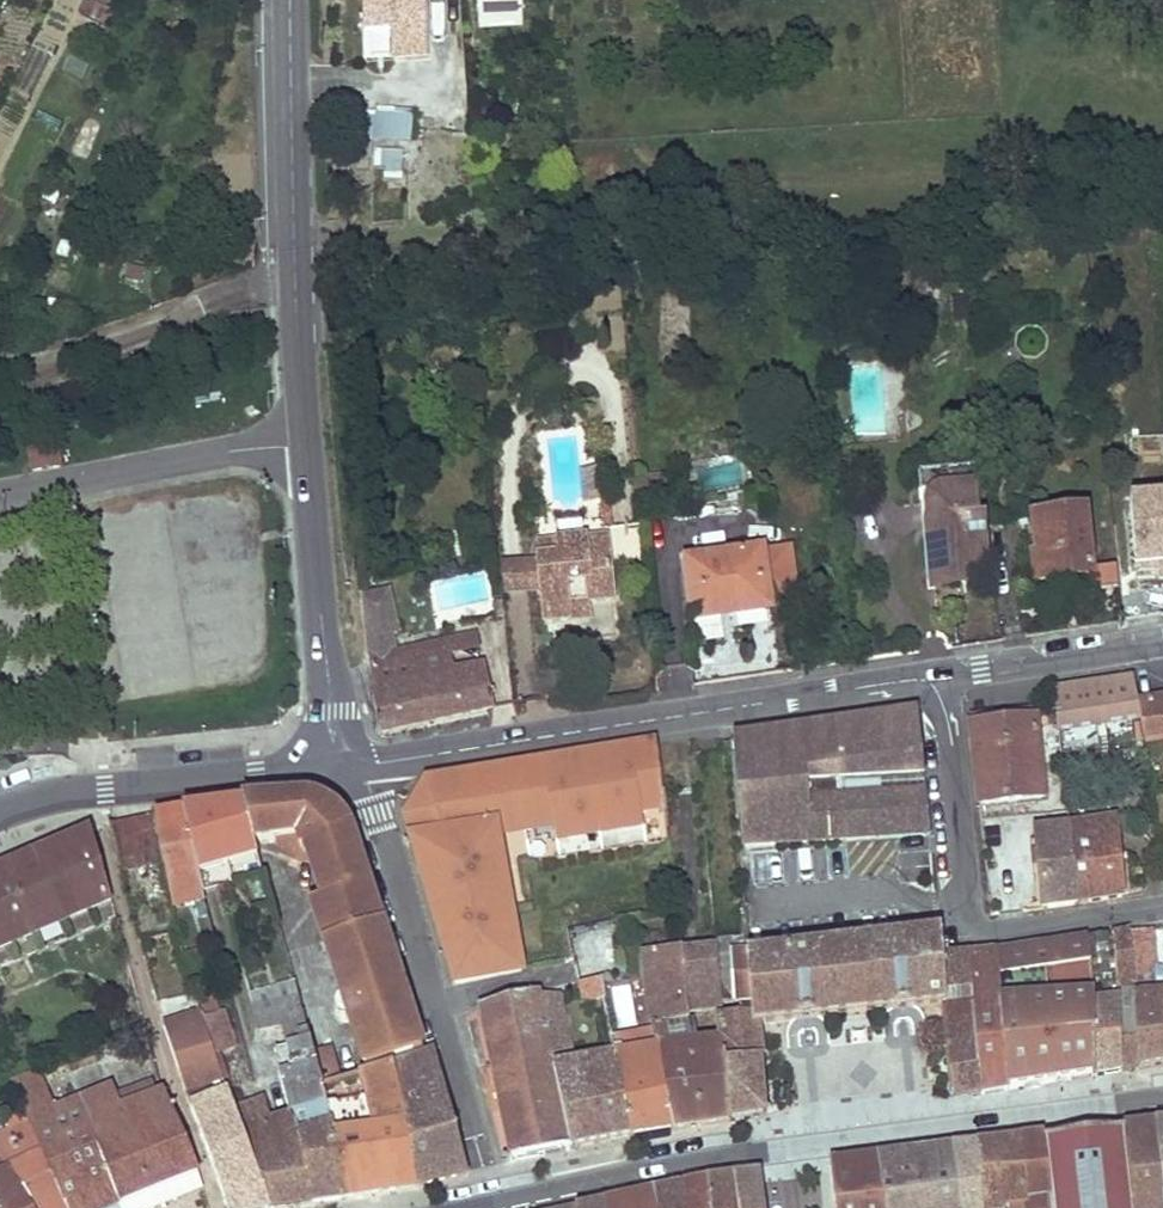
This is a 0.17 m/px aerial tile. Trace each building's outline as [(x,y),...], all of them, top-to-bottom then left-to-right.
[(363,29),(393,27),(425,26),(424,0),(362,0),(363,29)] [(479,25),(522,24),(522,0),(478,0),(479,25)] [(113,13),(85,1),(79,15),(107,27),(113,13)] [(425,26),(393,27),(394,58),(425,57),(425,26)] [(412,116),(359,112),(355,158),(373,160),(374,141),(410,145),(412,116)] [(144,270),(130,266),(126,281),(140,284),(144,270)] [(1051,300),(1050,293),(1029,296),(1029,302),(1051,300)] [(1052,313),(1051,300),(1029,302),(1031,316),(1052,313)] [(853,368),(853,360),(843,360),(844,369),(853,368)] [(30,452),(33,471),(60,466),(57,448),(30,452)] [(970,490),(969,472),(928,476),(930,494),(970,490)] [(930,494),(928,476),(923,477),(930,551),(934,550),(932,524),(938,524),(930,494)] [(1130,487),(1138,582),(1162,579),(1162,484),(1130,487)] [(988,574),(982,519),(976,520),(973,490),(970,490),(930,494),(938,524),(932,524),(934,550),(930,551),(934,586),(977,582),(976,575),(988,574)] [(610,508),(608,499),(601,500),(602,509),(610,508)] [(612,528),(610,508),(602,509),(604,529),(612,528)] [(1093,574),(1086,515),(1032,520),(1036,557),(1032,557),(1036,583),(1087,578),(1094,577),(1093,574)] [(584,541),(582,521),(557,524),(559,540),(559,543),(584,541)] [(645,560),(642,524),(612,528),(604,529),(605,538),(606,539),(609,564),(645,560)] [(613,598),(609,564),(606,539),(605,538),(584,541),(559,543),(560,558),(538,560),(538,564),(539,576),(544,575),(545,584),(541,584),(541,589),(544,621),(569,619),(568,617),(567,603),(589,601),(613,598)] [(559,543),(559,540),(536,543),(538,560),(560,558),(559,543)] [(770,600),(796,596),(788,547),(686,563),(694,622),(721,618),(720,615),(732,614),(732,616),(772,610),(770,600)] [(539,576),(538,564),(504,567),(507,593),(541,589),(541,584),(539,576)] [(1118,589),(1116,571),(1093,574),(1094,577),(1087,578),(1089,592),(1118,589)] [(494,708),(485,667),(455,673),(451,655),(448,643),(395,655),(391,636),(397,635),(388,595),(362,600),(373,703),(379,733),(494,708)] [(591,615),(589,601),(567,603),(568,617),(591,615)] [(505,617),(503,602),(493,604),(496,618),(505,617)] [(984,628),(983,616),(968,618),(969,629),(984,628)] [(724,641),(721,618),(694,622),(689,623),(692,646),(724,641)] [(476,650),(474,637),(448,643),(451,655),(476,650)] [(1138,704),(1134,680),(1053,693),(1058,731),(1140,718),(1138,704)] [(1138,704),(1140,718),(1143,738),(1162,735),(1162,700),(1138,704)] [(1042,720),(1041,707),(969,715),(971,727),(1035,720),(1042,720)] [(924,778),(918,714),(733,741),(741,847),(845,841),(842,797),(840,783),(924,778)] [(1044,797),(1035,720),(971,727),(979,804),(1044,797)] [(667,838),(657,745),(594,755),(599,787),(583,790),(578,758),(512,768),(518,800),(523,832),(528,864),(667,838)] [(599,787),(594,755),(578,758),(583,790),(599,787)] [(518,800),(512,768),(486,773),(491,805),(518,800)] [(1088,785),(1086,769),(1066,772),(1067,787),(1088,785)] [(523,832),(518,800),(491,805),(486,773),(456,778),(463,822),(453,825),(455,834),(496,828),(497,836),(523,832)] [(495,879),(505,876),(497,836),(496,828),(455,834),(453,825),(463,822),(456,778),(425,783),(403,819),(411,843),(434,846),(436,867),(419,870),(425,888),(441,895),(447,927),(440,938),(446,958),(458,954),(463,982),(522,971),(513,923),(504,925),(501,909),(472,914),(469,898),(498,893),(495,879)] [(926,792),(924,778),(840,783),(842,797),(926,792)] [(930,835),(926,792),(842,797),(845,841),(930,835)] [(281,840),(304,817),(303,801),(296,802),(243,805),(253,844),(277,841),(281,840)] [(344,823),(337,815),(332,811),(317,804),(303,801),(304,817),(281,840),(277,841),(279,855),(298,862),(310,863),(319,863),(337,845),(352,840),(344,823)] [(253,844),(243,805),(182,813),(183,818),(198,875),(257,858),(253,844)] [(1006,849),(1002,809),(982,811),(986,851),(1006,849)] [(156,824),(183,818),(182,813),(154,816),(156,824)] [(156,824),(154,816),(110,824),(121,874),(164,865),(156,824)] [(198,875),(183,818),(156,824),(164,865),(172,906),(204,899),(198,875)] [(1122,899),(1115,822),(1071,828),(1078,905),(1080,904),(1078,893),(1085,892),(1087,904),(1122,899)] [(1078,905),(1071,828),(1037,833),(1043,910),(1078,905)] [(89,900),(100,896),(103,904),(112,901),(91,832),(0,870),(0,949),(12,944),(9,935),(20,930),(23,939),(39,932),(35,923),(46,918),(50,927),(66,920),(62,912),(73,906),(77,916),(93,909),(89,900)] [(400,982),(352,840),(337,845),(319,863),(331,902),(324,904),(312,908),(343,1001),(371,992),(400,982)] [(436,867),(434,846),(411,843),(419,870),(436,867)] [(331,902),(319,863),(310,863),(324,904),(331,902)] [(507,892),(505,876),(495,879),(498,893),(507,892)] [(447,927),(441,895),(425,888),(440,938),(447,927)] [(510,908),(507,892),(498,893),(469,898),(472,914),(501,909),(510,908)] [(1087,904),(1085,892),(1078,893),(1080,904),(1087,904)] [(103,904),(100,896),(89,900),(93,909),(103,904)] [(208,902),(178,907),(184,941),(214,936),(208,902)] [(77,916),(73,906),(62,912),(66,920),(77,916)] [(513,923),(510,908),(501,909),(504,925),(513,923)] [(50,927),(46,918),(35,923),(39,932),(50,927)] [(23,939),(20,930),(9,935),(12,944),(23,939)] [(592,951),(587,930),(571,934),(575,955),(592,951)] [(1158,996),(1156,976),(1150,931),(1129,933),(1134,995),(1138,1070),(1162,1065),(1162,995),(1158,996)] [(1134,995),(1129,933),(1113,936),(1119,999),(1122,1072),(1123,1071),(1122,1063),(1128,1062),(1137,1067),(1137,1070),(1138,1070),(1134,995)] [(941,936),(750,959),(756,1027),(944,1006),(939,958),(943,958),(941,936)] [(1122,1072),(1119,999),(1113,936),(1095,937),(1096,945),(1091,946),(1090,939),(1089,939),(1093,982),(1093,998),(1095,1076),(1097,1076),(1097,1069),(1103,1069),(1119,1072),(1122,1072)] [(1089,939),(996,953),(1002,1020),(1009,1089),(1024,1087),(1023,1083),(1041,1080),(1042,1084),(1095,1076),(1093,998),(1093,999),(1079,999),(1049,1001),(1048,986),(1078,983),(1093,982),(1089,939)] [(763,1117),(756,1027),(750,959),(748,944),(717,947),(717,953),(722,1007),(722,1009),(741,1007),(742,1018),(723,1019),(724,1043),(730,1122),(763,1117)] [(688,1011),(683,977),(682,956),(682,952),(643,955),(651,1027),(689,1021),(688,1011)] [(722,1007),(717,953),(682,956),(683,977),(688,1011),(722,1007)] [(1002,1020),(996,953),(984,955),(984,959),(972,960),(972,955),(969,955),(974,1022),(1002,1020)] [(463,982),(458,954),(446,958),(455,984),(463,982)] [(980,1095),(974,1022),(969,955),(943,958),(939,958),(944,1006),(952,1097),(956,1097),(956,1094),(974,1091),(973,1096),(980,1095)] [(407,1003),(400,982),(371,992),(378,1012),(407,1003)] [(605,999),(601,982),(580,985),(579,986),(582,1004),(591,1002),(605,999)] [(1093,998),(1093,982),(1078,983),(1079,999),(1093,999),(1093,998)] [(1079,999),(1078,983),(1048,986),(1049,1001),(1079,999)] [(282,1027),(278,1007),(298,1002),(293,986),(250,997),(259,1032),(282,1027)] [(378,1012),(371,992),(343,1001),(340,1002),(337,1005),(336,1008),(335,1013),(336,1016),(340,1021),(345,1023),(350,1022),(378,1012)] [(539,997),(479,1013),(512,1162),(573,1150),(555,1070),(539,997)] [(576,1066),(560,998),(539,997),(555,1070),(576,1066)] [(234,1048),(223,1016),(221,1017),(215,998),(197,1005),(200,1014),(226,1091),(232,1089),(219,1053),(234,1048)] [(607,1009),(605,999),(591,1002),(593,1011),(607,1009)] [(170,1008),(167,1000),(156,1003),(159,1011),(170,1008)] [(164,1027),(200,1014),(197,1005),(196,1002),(170,1008),(159,1011),(164,1027)] [(310,1044),(299,1003),(298,1002),(278,1007),(282,1027),(284,1037),(297,1034),(299,1046),(310,1044)] [(422,1050),(407,1003),(378,1012),(350,1022),(366,1069),(422,1050)] [(200,1014),(164,1027),(191,1112),(228,1207),(269,1207),(234,1114),(226,1091),(200,1014)] [(1009,1089),(1002,1020),(974,1022),(980,1095),(985,1094),(984,1092),(1003,1087),(1004,1090),(1009,1089)] [(730,1122),(724,1043),(693,1047),(689,1021),(651,1027),(653,1032),(661,1080),(672,1131),(730,1122)] [(672,1131),(661,1080),(653,1032),(620,1038),(624,1056),(616,1057),(632,1138),(672,1131)] [(299,1046),(297,1034),(284,1037),(286,1049),(299,1046)] [(624,1056),(620,1038),(613,1039),(616,1057),(624,1056)] [(312,1053),(310,1044),(299,1046),(286,1049),(293,1071),(316,1065),(312,1053)] [(340,1077),(332,1048),(312,1053),(316,1065),(320,1083),(340,1077)] [(293,1071),(286,1049),(274,1052),(281,1074),(293,1071)] [(450,1115),(433,1053),(392,1068),(410,1146),(418,1187),(466,1175),(453,1127),(448,1129),(445,1117),(450,1115)] [(632,1138),(616,1057),(576,1066),(555,1070),(573,1150),(632,1138)] [(1137,1070),(1137,1067),(1128,1062),(1122,1063),(1123,1071),(1137,1070)] [(333,1123),(322,1088),(320,1083),(316,1065),(293,1071),(281,1074),(279,1075),(290,1117),(298,1139),(313,1203),(347,1198),(333,1123)] [(418,1187),(410,1146),(392,1068),(363,1076),(371,1115),(361,1117),(352,1079),(322,1088),(333,1123),(347,1198),(418,1187)] [(164,1095),(157,1098),(153,1086),(117,1099),(113,1089),(55,1112),(40,1074),(12,1084),(30,1124),(36,1140),(51,1177),(66,1207),(111,1207),(119,1205),(198,1172),(164,1095)] [(298,1139),(290,1117),(268,1125),(263,1104),(234,1114),(269,1207),(277,1207),(313,1203),(298,1139)] [(36,1140),(30,1124),(11,1133),(19,1148),(36,1140)] [(1134,1207),(1162,1207),(1162,1195),(1162,1193),(1156,1127),(1125,1129),(1134,1207)] [(1044,1138),(1052,1207),(1134,1207),(1125,1129),(1044,1138)] [(51,1177),(36,1140),(19,1148),(11,1133),(0,1138),(0,1154),(9,1172),(10,1171),(30,1207),(66,1207),(51,1177)] [(1012,1207),(1052,1207),(1044,1138),(1018,1141),(1027,1202),(1011,1204),(1012,1207)] [(984,1207),(1005,1207),(1004,1204),(1011,1204),(1027,1202),(1018,1141),(977,1147),(984,1207)] [(961,1207),(984,1207),(977,1147),(953,1149),(961,1207)] [(883,1207),(961,1207),(953,1149),(875,1160),(883,1207)] [(10,1171),(9,1172),(0,1154),(0,1207),(30,1207),(10,1171)] [(835,1207),(883,1207),(875,1160),(830,1164),(835,1207)] [(203,1188),(198,1172),(119,1205),(120,1207),(153,1207),(203,1188)] [(759,1174),(733,1178),(735,1207),(762,1207),(759,1174)] [(733,1178),(709,1182),(710,1207),(735,1207),(733,1178)] [(709,1182),(683,1186),(686,1207),(710,1207),(709,1182)] [(683,1186),(656,1192),(658,1207),(686,1207),(683,1186)] [(656,1192),(605,1204),(606,1207),(658,1207),(656,1192)]
